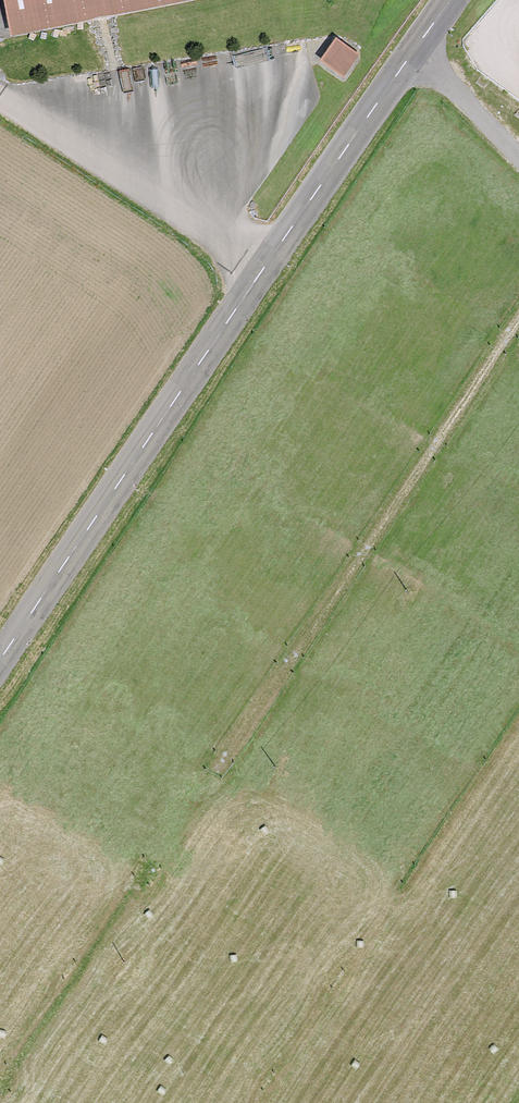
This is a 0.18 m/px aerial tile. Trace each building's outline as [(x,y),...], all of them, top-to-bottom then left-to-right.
[(13,19),(107,0),(9,0),(13,19)] [(343,75),(355,57),(337,44),(324,62),(343,75)]
